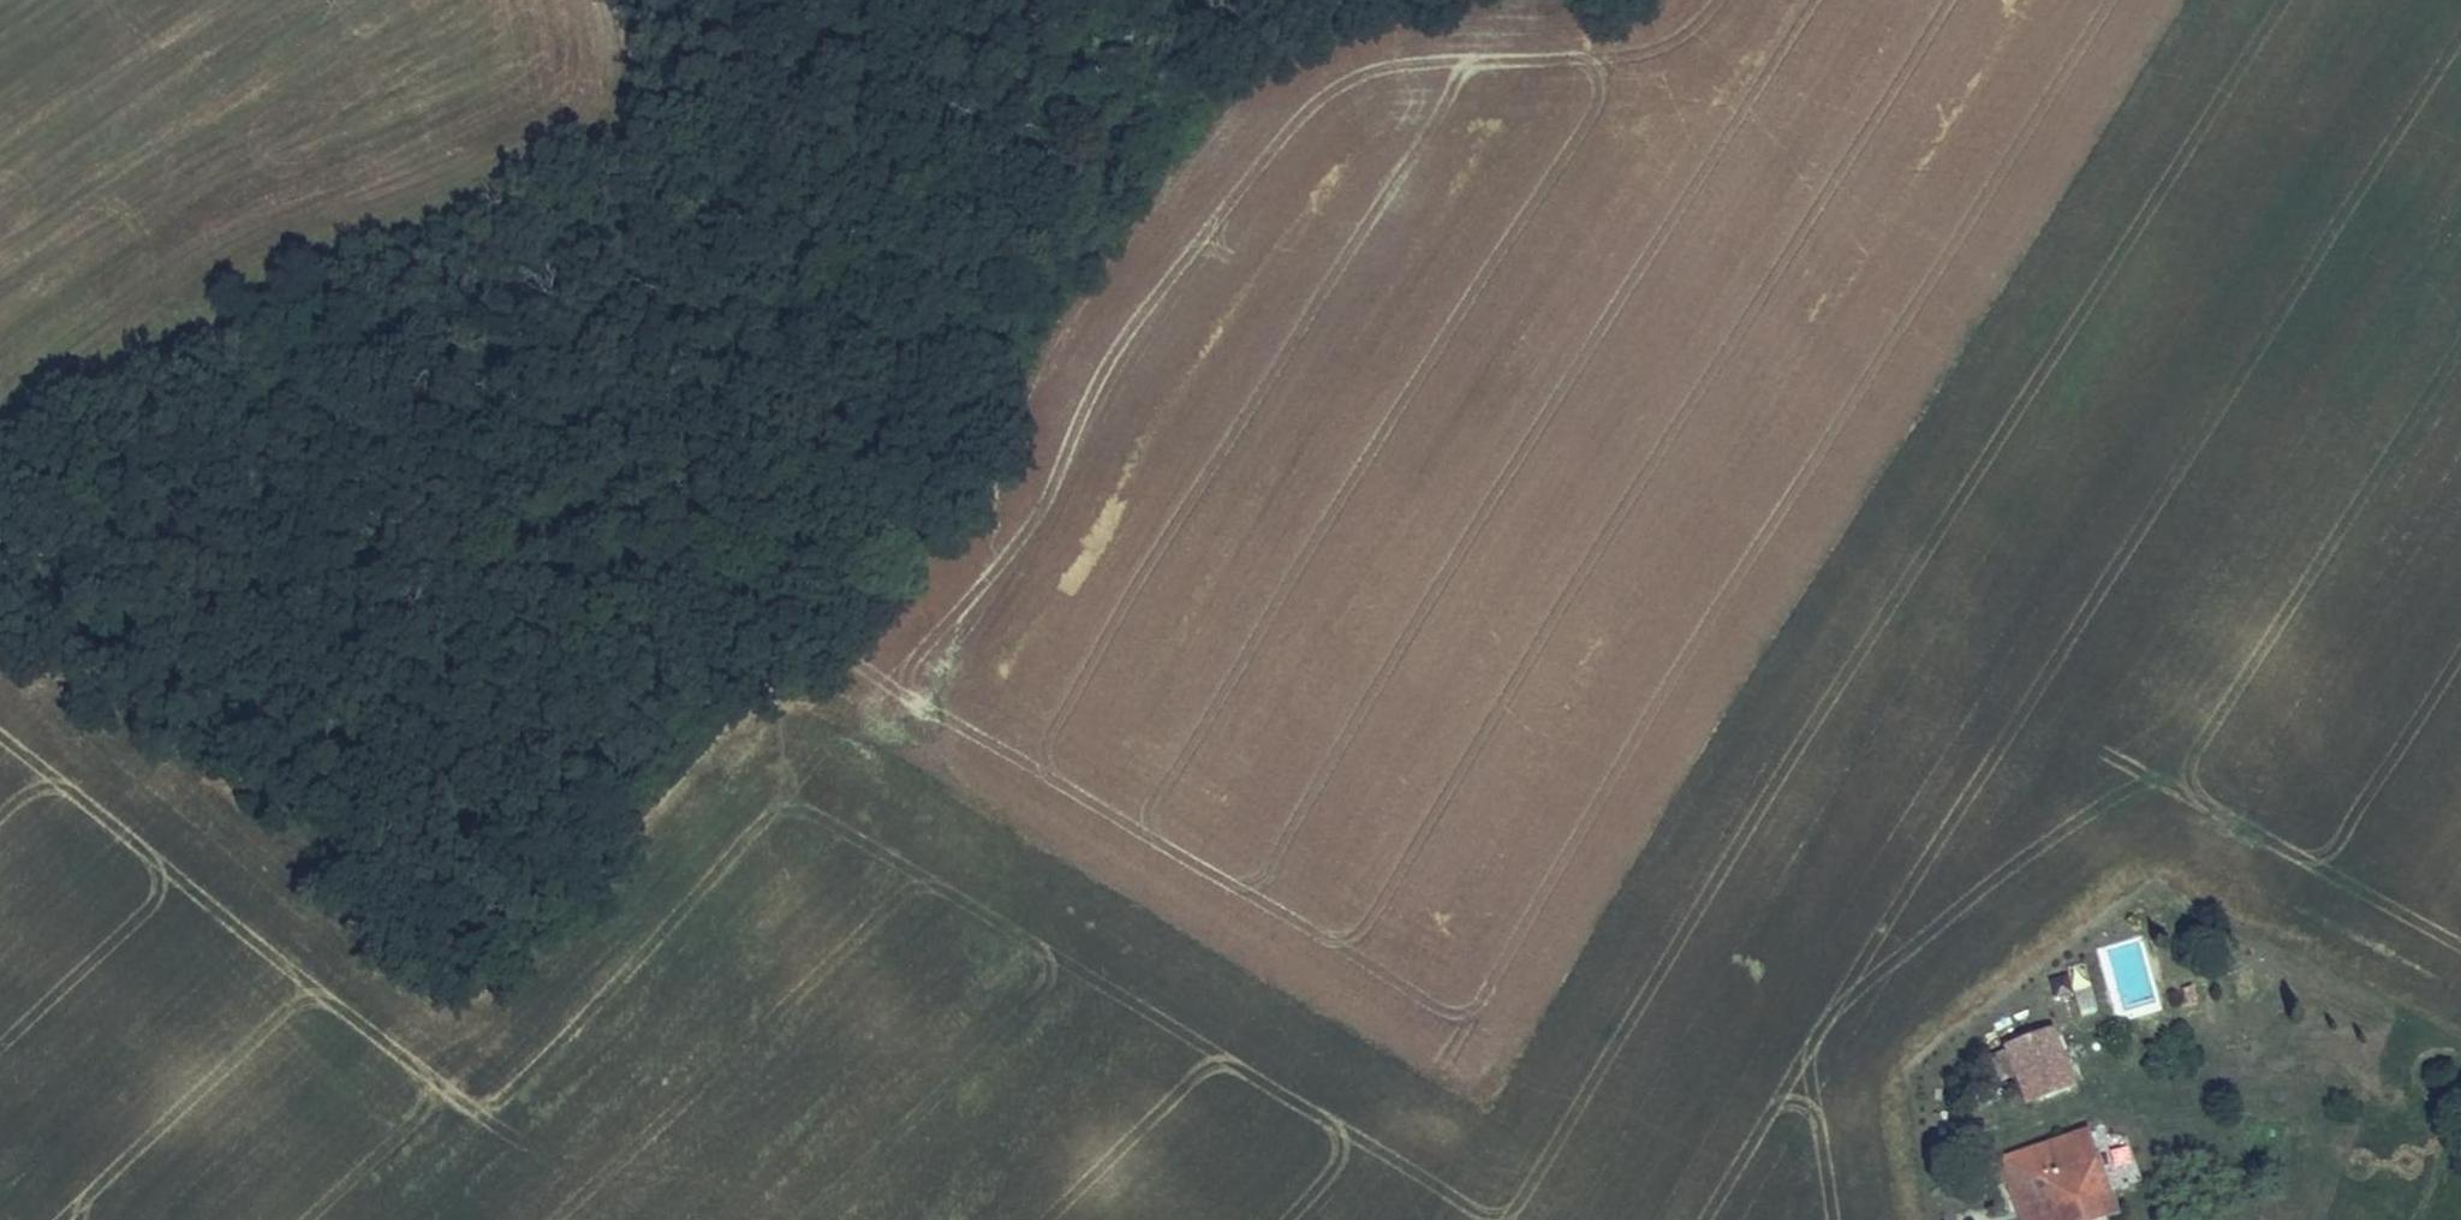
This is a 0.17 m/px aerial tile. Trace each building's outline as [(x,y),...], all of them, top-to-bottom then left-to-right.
[(2055,1030),(2012,1046),(2034,1098),(2075,1081),(2055,1030)] [(2049,1144),(2057,1166),(2101,1149),(2092,1126),(2049,1144)] [(2007,1162),(2008,1164),(1997,1169),(2005,1190),(2016,1185),(2030,1219),(2085,1219),(2123,1205),(2101,1149),(2057,1166),(2049,1144),(2007,1162)]
